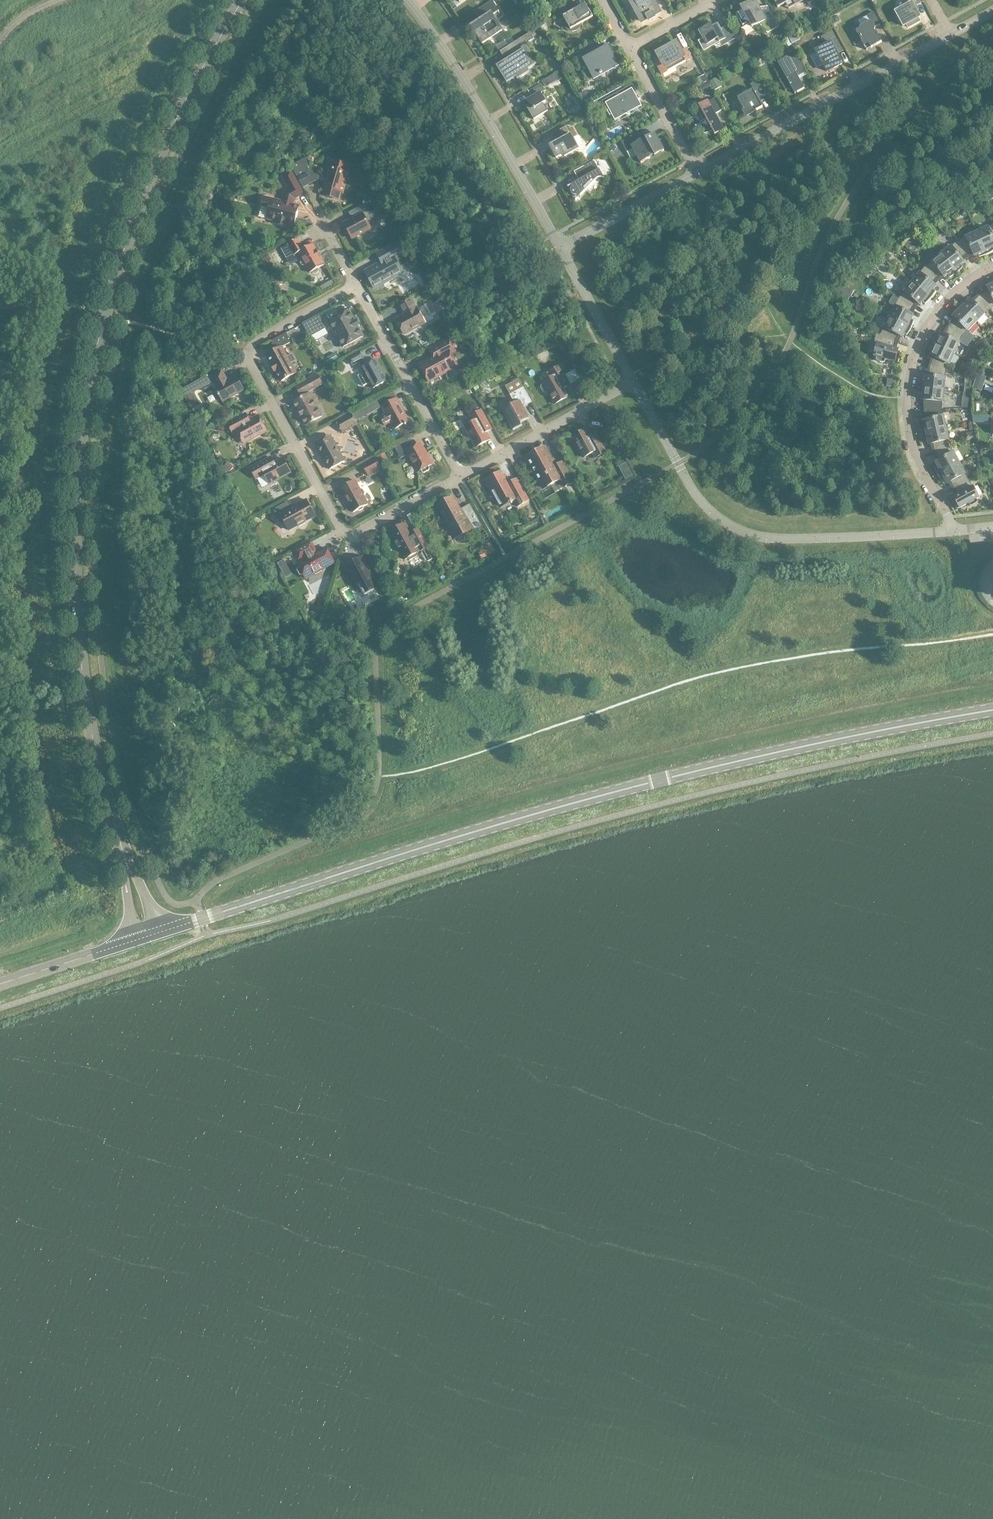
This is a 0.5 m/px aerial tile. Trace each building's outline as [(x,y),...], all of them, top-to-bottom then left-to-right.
[(576,27),(593,17),(590,10),(588,11),(584,5),(576,9),(571,0),(570,0),(558,6),(568,25),(565,26),(566,28),(567,29),(569,30),(572,31),(574,31),(575,31),(577,30),(576,27)] [(632,9),(633,11),(634,11),(635,12),(636,12),(637,12),(642,22),(649,18),(649,20),(654,18),(653,16),(660,12),(653,0),(637,0),(632,3),(633,6),(632,7),(632,9)] [(759,24),(760,24),(767,33),(779,27),(769,9),(762,13),(755,0),(741,8),(742,10),(736,14),(743,26),(752,21),(755,26),(759,24)] [(908,28),(920,21),(918,18),(920,17),(914,7),(921,3),(919,0),(904,0),(906,3),(905,6),(896,12),(903,26),(907,24),(908,28)] [(500,14),(499,11),(492,1),(478,11),(483,19),(472,27),(483,44),(503,30),(493,15),(498,11),(500,14)] [(875,30),(874,28),(880,25),(874,12),(867,16),(870,21),(860,27),(860,28),(856,31),(857,33),(855,34),(859,41),(861,40),(867,50),(882,42),(877,33),(876,34),(874,30),(875,30)] [(706,27),(699,31),(704,39),(699,41),(704,50),(715,44),(713,42),(718,39),(719,42),(725,39),(727,43),(735,39),(728,26),(721,30),(718,24),(712,27),(711,24),(709,25),(709,26),(706,27)] [(832,31),(821,37),(825,45),(816,51),(817,52),(812,55),(811,57),(817,68),(819,68),(824,66),(828,72),(829,71),(830,72),(834,70),(834,68),(842,64),(834,49),(840,46),(832,31)] [(504,57),(534,38),(531,32),(500,51),(501,52),(503,50),(506,56),(504,57)] [(577,55),(570,59),(570,58),(570,59),(574,67),(575,67),(582,63),(585,69),(586,69),(586,68),(588,67),(594,77),(600,74),(601,75),(603,73),(602,73),(617,65),(612,54),(613,53),(613,54),(614,53),(610,46),(609,46),(599,52),(595,45),(594,45),(595,45),(578,54),(577,55)] [(657,64),(663,74),(692,59),(686,49),(681,52),(680,50),(675,49),(673,45),(658,53),(662,61),(657,64)] [(528,69),(535,65),(533,63),(536,61),(529,49),(526,51),(524,48),(499,64),(501,67),(498,68),(505,80),(508,79),(510,81),(516,77),(518,79),(530,72),(528,69)] [(807,72),(796,53),(788,58),(787,57),(778,62),(785,76),(779,80),(786,91),(792,88),(795,94),(805,89),(798,77),(807,72)] [(705,75),(699,78),(702,85),(708,82),(705,75)] [(549,77),(544,80),(547,86),(553,83),(549,77)] [(717,79),(710,82),(715,91),(722,87),(717,79)] [(708,83),(699,88),(703,94),(712,89),(708,83)] [(528,90),(528,91),(532,98),(527,101),(530,105),(526,107),(528,111),(528,112),(529,111),(534,120),(548,111),(544,104),(546,102),(540,93),(545,91),(542,84),(529,91),(528,90)] [(642,107),(638,100),(640,99),(638,95),(636,96),(632,89),(623,94),(620,89),(622,87),(588,106),(595,119),(591,112),(606,104),(609,110),(607,111),(610,116),(612,115),(615,121),(616,121),(627,115),(628,116),(629,116),(629,115),(630,115),(630,114),(630,113),(641,107),(642,107)] [(763,107),(753,89),(748,92),(747,91),(743,94),(743,95),(738,98),(747,115),(754,112),(754,111),(756,110),(756,111),(763,107)] [(587,90),(580,93),(585,102),(592,99),(587,90)] [(704,134),(713,132),(715,135),(724,130),(715,114),(721,111),(715,98),(708,102),(708,101),(699,106),(702,111),(700,112),(699,112),(703,121),(701,122),(701,121),(700,121),(704,136),(705,136),(704,134)] [(569,129),(566,124),(553,131),(559,142),(550,147),(556,158),(563,154),(564,156),(579,148),(573,138),(577,136),(572,127),(569,129)] [(642,142),(637,133),(621,142),(627,152),(633,149),(641,163),(651,158),(650,157),(654,155),(655,156),(664,151),(655,133),(645,138),(646,139),(642,142)] [(617,143),(610,147),(613,152),(620,148),(617,143)] [(310,172),(303,160),(292,166),(298,178),(310,172)] [(594,181),(598,178),(599,178),(601,178),(602,178),(604,178),(604,179),(605,178),(595,160),(574,172),(575,172),(577,171),(582,179),(568,187),(572,185),(573,187),(572,188),(571,189),(571,190),(571,191),(571,192),(571,193),(572,193),(572,194),(573,195),(574,195),(575,196),(576,196),(577,195),(579,197),(580,196),(586,190),(594,181)] [(349,165),(334,161),(332,168),(329,168),(324,187),(326,188),(324,195),(338,200),(341,192),(343,193),(349,173),(346,173),(349,165)] [(264,197),(262,206),(259,217),(277,221),(277,224),(286,226),(287,223),(294,225),(298,212),(300,205),(293,203),(294,199),(303,194),(291,172),(283,176),(291,190),(286,193),(284,202),(264,197)] [(379,200),(381,204),(388,200),(382,189),(378,192),(381,198),(379,200)] [(349,221),(344,224),(346,227),(352,239),(371,229),(367,221),(373,218),(366,204),(349,213),(353,219),(349,221)] [(988,227),(977,232),(987,255),(989,254),(991,253),(992,252),(992,251),(992,225),(988,227)] [(987,255),(977,232),(966,237),(958,241),(968,257),(967,255),(973,252),(975,256),(978,255),(979,257),(982,257),(984,256),(986,255),(987,255)] [(298,238),(288,244),(289,244),(281,249),(287,259),(294,254),(295,255),(299,252),(303,259),(301,261),(301,263),(302,265),(304,266),(306,265),(310,273),(312,272),(314,274),(316,274),(318,273),(319,271),(318,269),(324,265),(320,257),(321,257),(320,256),(319,256),(317,252),(318,251),(317,250),(316,250),(313,244),(304,249),(298,238)] [(968,257),(958,241),(951,247),(951,246),(942,254),(957,273),(958,272),(960,271),(962,269),(963,268),(961,265),(964,263),(961,259),(966,255),(968,257)] [(407,280),(394,256),(402,251),(397,242),(377,253),(382,262),(365,271),(375,289),(402,274),(406,281),(407,280)] [(268,253),(260,257),(263,263),(270,259),(268,253)] [(957,273),(942,254),(932,261),(925,267),(939,280),(937,278),(942,274),(945,278),(948,275),(950,278),(951,277),(953,276),(955,275),(957,273)] [(879,255),(861,265),(864,269),(881,260),(879,255)] [(939,280),(925,267),(920,273),(912,282),(931,298),(933,297),(934,295),(935,294),(936,291),(934,289),(936,287),(932,284),(937,279),(938,280),(939,280)] [(426,271),(420,275),(426,286),(432,282),(426,271)] [(830,282),(832,287),(840,291),(843,285),(833,280),(830,282)] [(991,281),(989,283),(990,285),(987,287),(989,291),(981,295),(980,294),(979,294),(990,309),(992,307),(992,280),(991,281)] [(931,298),(912,282),(904,292),(899,299),(915,309),(913,307),(917,302),(921,305),(923,302),(925,304),(927,303),(928,302),(929,300),(931,298)] [(844,294),(841,299),(847,302),(850,297),(844,294)] [(990,309),(979,294),(980,296),(973,303),(970,299),(967,302),(965,300),(964,301),(962,303),(960,304),(959,305),(976,323),(985,314),(990,309)] [(404,311),(406,315),(396,320),(404,334),(426,322),(418,308),(416,309),(411,298),(399,304),(403,312),(404,311)] [(915,309),(899,299),(895,306),(889,317),(911,328),(912,327),(913,324),(914,323),(915,320),(912,319),(914,316),(909,314),(912,308),(915,309)] [(976,323),(959,305),(957,307),(956,308),(955,309),(953,312),(956,314),(953,316),(956,320),(949,326),(948,326),(963,336),(968,331),(976,323)] [(355,322),(349,311),(329,322),(343,348),(363,336),(358,326),(359,325),(357,321),(355,322)] [(310,336),(325,328),(318,316),(303,324),(310,336)] [(911,328),(889,317),(884,328),(880,336),(898,342),(896,341),(899,335),(903,337),(904,334),(907,335),(908,334),(909,332),(910,331),(911,328)] [(963,336),(948,326),(949,327),(945,336),(941,334),(939,337),(936,336),(935,337),(934,340),(933,342),(932,343),(955,354),(960,343),(963,336)] [(277,350),(267,355),(272,364),(270,365),(274,373),(277,372),(282,381),(296,373),(291,364),(296,361),(292,353),(286,356),(281,348),(290,343),(285,334),(271,341),(274,347),(275,346),(277,350)] [(895,342),(898,343),(898,342),(880,336),(876,334),(874,344),(877,345),(874,357),(877,357),(876,360),(877,361),(878,361),(879,362),(880,362),(882,362),(883,362),(885,362),(886,359),(898,363),(899,361),(899,360),(900,358),(900,357),(900,356),(900,355),(900,354),(897,353),(898,349),(894,348),(895,342)] [(420,365),(429,382),(438,377),(449,371),(450,371),(458,366),(452,354),(456,352),(449,339),(429,349),(433,357),(432,358),(429,360),(420,365)] [(955,354),(932,343),(931,344),(931,346),(930,349),(929,351),(932,352),(930,355),(935,357),(930,366),(929,366),(946,371),(949,364),(955,354)] [(359,362),(361,367),(362,367),(373,388),(387,381),(376,360),(367,365),(364,359),(360,352),(349,358),(353,365),(359,362)] [(334,353),(324,359),(327,364),(337,359),(334,353)] [(569,396),(565,389),(571,385),(560,366),(549,372),(552,378),(543,382),(544,384),(542,385),(541,387),(543,392),(546,392),(548,391),(555,404),(569,396)] [(946,371),(929,366),(930,367),(929,376),(925,376),(924,380),(921,379),(921,381),(920,383),(920,385),(919,387),(944,390),(946,378),(945,378),(946,371)] [(222,370),(211,376),(217,387),(216,388),(219,394),(218,394),(219,396),(221,395),(225,401),(244,390),(237,376),(228,381),(222,370)] [(481,372),(477,374),(480,381),(485,379),(481,372)] [(309,394),(309,393),(308,392),(323,384),(318,375),(296,387),(301,396),(302,395),(303,397),(293,402),(298,412),(299,412),(301,415),(300,416),(306,425),(322,416),(321,415),(324,414),(320,406),(317,407),(310,393),(309,394)] [(209,377),(203,380),(206,385),(212,382),(209,377)] [(529,418),(524,407),(532,402),(524,387),(510,395),(515,403),(502,410),(513,430),(522,425),(521,423),(529,418)] [(944,390),(919,387),(919,390),(919,391),(919,394),(919,396),(922,396),(922,400),(927,400),(925,410),(924,410),(942,409),(943,402),(944,390)] [(405,424),(405,425),(407,425),(406,423),(410,421),(405,412),(404,412),(403,412),(401,409),(402,408),(402,407),(397,398),(382,407),(386,414),(381,417),(385,425),(390,422),(394,429),(405,424)] [(379,401),(373,404),(376,410),(382,407),(379,401)] [(944,416),(942,409),(924,410),(924,411),(926,411),(928,420),(923,421),(924,425),(921,425),(921,428),(921,430),(922,432),(922,434),(946,428),(944,416)] [(490,440),(487,433),(493,430),(482,410),(471,416),(473,422),(465,427),(476,447),(490,440)] [(358,424),(351,413),(337,421),(343,433),(358,424)] [(237,431),(240,435),(244,444),(267,431),(258,416),(251,420),(249,419),(246,414),(228,424),(233,434),(237,431)] [(949,440),(946,428),(922,434),(923,436),(923,438),(924,440),(925,442),(928,441),(929,444),(933,443),(935,452),(934,453),(950,447),(949,440)] [(607,452),(598,435),(596,432),(590,436),(587,429),(572,437),(584,457),(593,453),(595,458),(607,452)] [(330,469),(345,461),(340,453),(341,452),(342,450),(340,446),(337,446),(336,446),(331,436),(316,444),(321,453),(321,454),(324,459),(324,460),(325,460),(330,469)] [(430,469),(429,467),(428,466),(433,464),(428,455),(427,455),(420,443),(414,447),(410,440),(395,448),(399,455),(406,451),(418,472),(421,470),(423,473),(424,473),(429,470),(430,469)] [(545,447),(540,450),(527,457),(544,488),(561,479),(566,487),(575,482),(563,461),(555,466),(545,447)] [(954,453),(950,447),(934,453),(935,453),(939,460),(935,463),(937,466),(935,467),(935,468),(936,471),(937,473),(938,475),(960,463),(954,453)] [(378,457),(382,465),(390,461),(385,453),(378,457)] [(272,456),(267,459),(250,468),(257,480),(265,475),(270,484),(291,472),(283,458),(275,462),(272,456)] [(376,458),(363,465),(368,476),(382,468),(376,458)] [(228,462),(224,468),(231,473),(235,468),(228,462)] [(965,474),(960,463),(938,475),(939,477),(940,478),(941,480),(942,482),(945,481),(947,484),(951,482),(954,488),(953,488),(953,489),(969,480),(965,474)] [(623,473),(626,478),(631,475),(628,470),(623,473)] [(497,498),(502,507),(511,503),(513,502),(512,502),(515,500),(518,507),(530,501),(517,478),(508,483),(502,472),(487,480),(493,492),(496,498),(497,498)] [(972,487),(969,480),(953,489),(955,488),(958,494),(954,497),(955,500),(953,501),(953,503),(954,504),(954,505),(954,506),(955,507),(956,508),(957,509),(968,504),(970,506),(971,506),(973,505),(974,505),(975,504),(976,504),(977,503),(978,502),(977,499),(978,498),(972,487)] [(364,507),(368,504),(363,496),(364,495),(365,493),(363,489),(361,489),(360,489),(355,481),(340,489),(345,497),(345,498),(348,503),(348,504),(349,504),(353,512),(358,510),(360,511),(363,509),(364,507)] [(475,530),(482,526),(470,504),(462,509),(463,510),(461,511),(452,498),(439,505),(446,520),(445,521),(448,527),(449,526),(454,536),(455,537),(471,528),(470,527),(470,526),(472,525),(475,530)] [(307,500),(294,507),(290,500),(274,509),(278,517),(281,523),(283,524),(285,523),(289,530),(297,526),(299,527),(306,523),(306,521),(316,516),(315,515),(316,512),(314,509),(312,508),(307,500)] [(428,561),(435,558),(419,529),(410,534),(408,533),(409,530),(405,523),(389,532),(395,543),(395,544),(397,549),(399,550),(401,553),(400,555),(402,557),(403,557),(404,560),(407,558),(410,559),(417,556),(418,553),(421,550),(422,552),(422,554),(425,560),(428,561)] [(300,567),(298,569),(297,570),(300,575),(302,575),(303,574),(306,579),(322,571),(323,569),(334,563),(326,548),(317,553),(311,542),(294,552),(300,562),(298,563),(300,567)] [(490,542),(486,544),(488,547),(486,548),(491,556),(496,553),(492,545),(491,545),(490,542)] [(376,590),(358,558),(348,564),(365,596),(376,590)]
